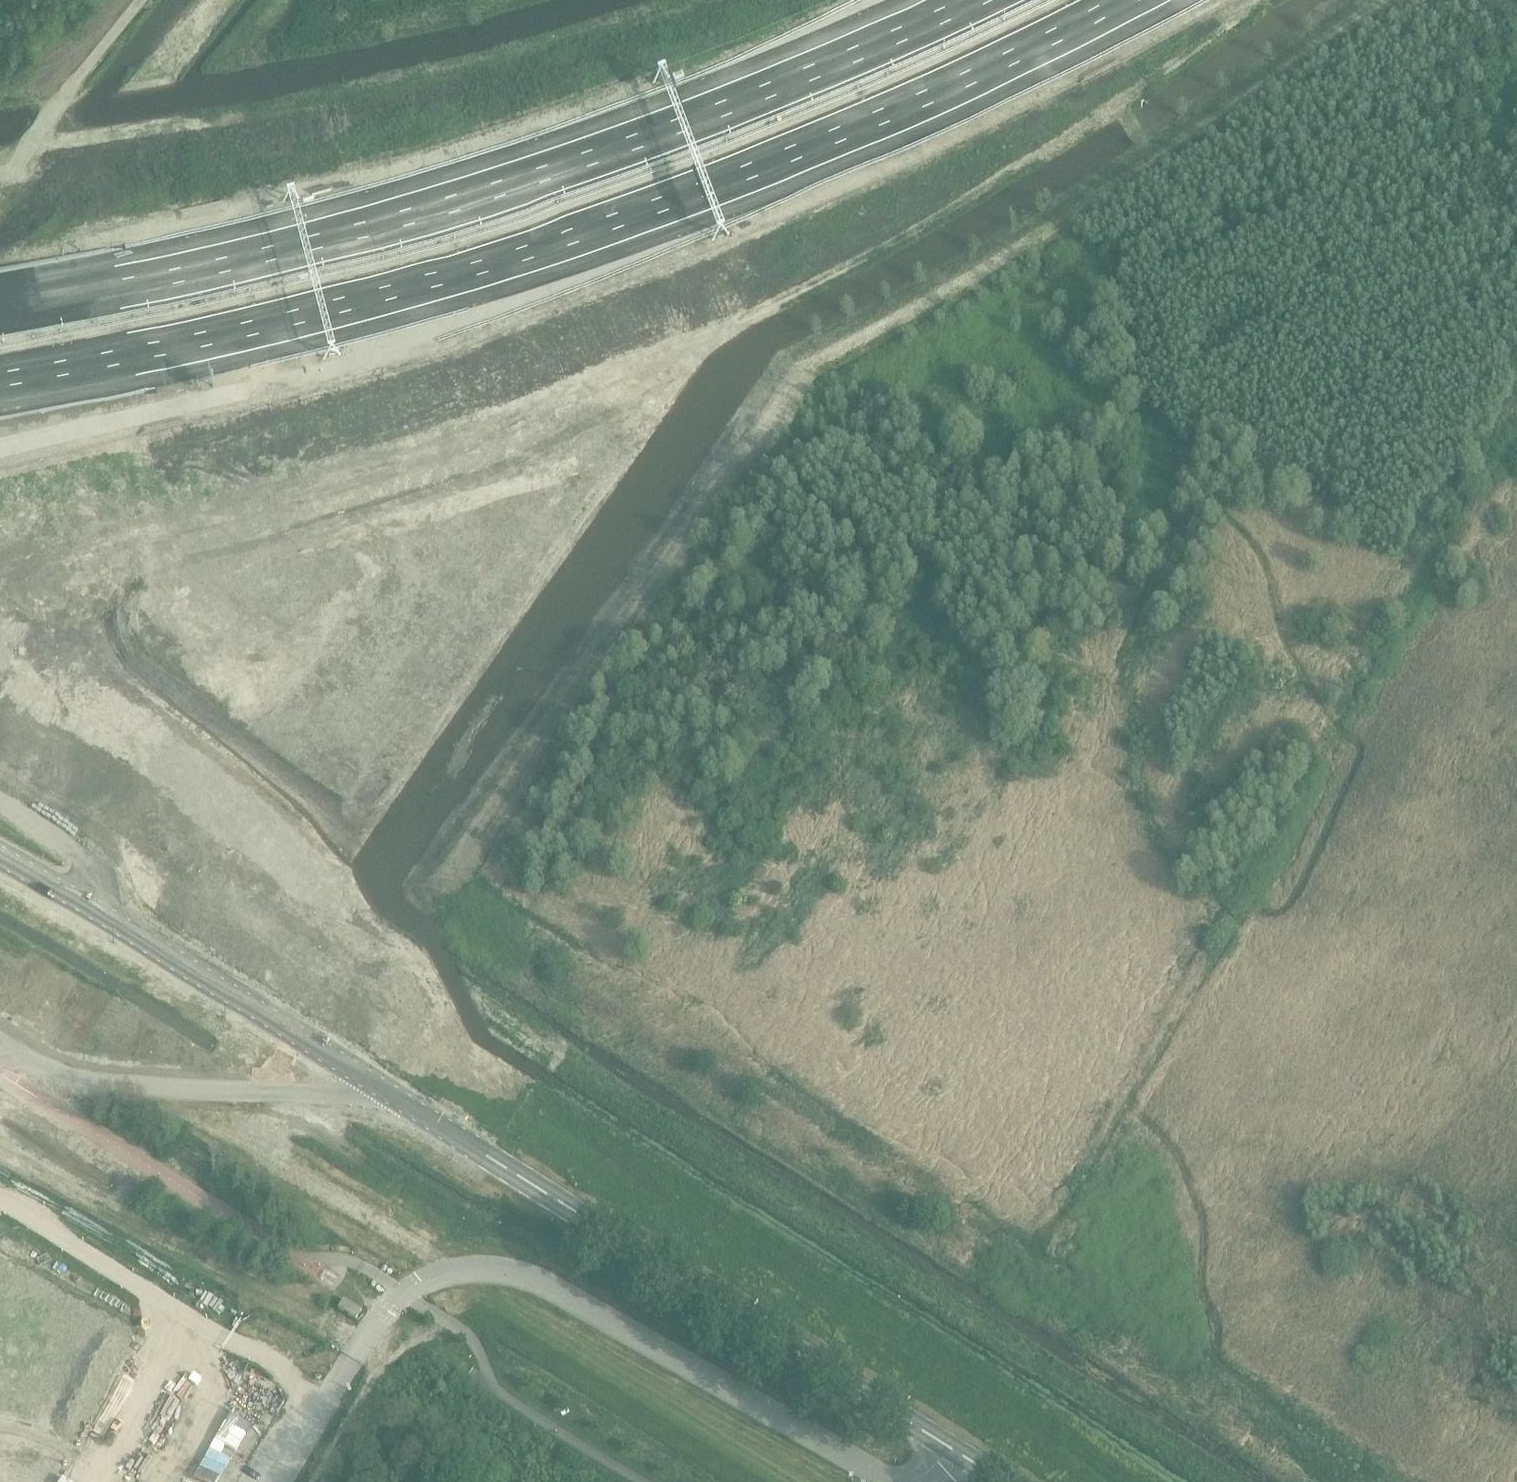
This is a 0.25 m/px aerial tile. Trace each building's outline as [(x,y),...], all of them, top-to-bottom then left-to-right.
[(344,1299),(338,1309),(356,1320),(362,1311),(344,1299)]
